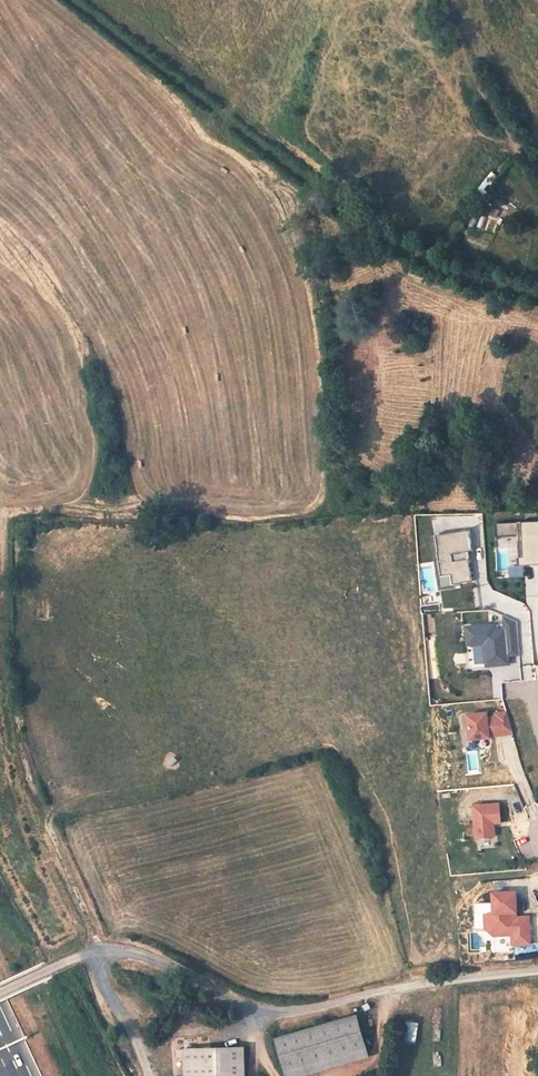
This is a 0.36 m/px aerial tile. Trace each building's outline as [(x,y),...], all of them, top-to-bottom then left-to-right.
[(537,566),(537,522),(497,524),(499,549),(508,549),(510,578),(526,577),(525,566),(537,566)] [(476,582),(469,531),(437,536),(443,577),(455,576),(457,584),(476,582)] [(504,624),(467,626),(468,648),(476,647),(477,664),(487,663),(487,668),(511,666),(511,656),(520,656),(517,617),(504,618),(504,624)] [(492,711),(468,714),(472,741),(513,736),(509,710),(492,712),(492,711)] [(476,839),(498,838),(497,824),(504,824),(502,803),(474,804),(476,839)] [(522,916),(520,891),(495,893),(495,903),(476,905),(477,930),(488,929),(489,938),(512,937),(513,947),(534,946),(532,915),(522,916)] [(287,1069),(369,1046),(359,1010),(277,1032),(287,1069)] [(237,1049),(228,1050),(190,1051),(191,1075),(238,1075),(237,1049)] [(178,1075),(191,1075),(190,1051),(177,1052),(178,1075)]
